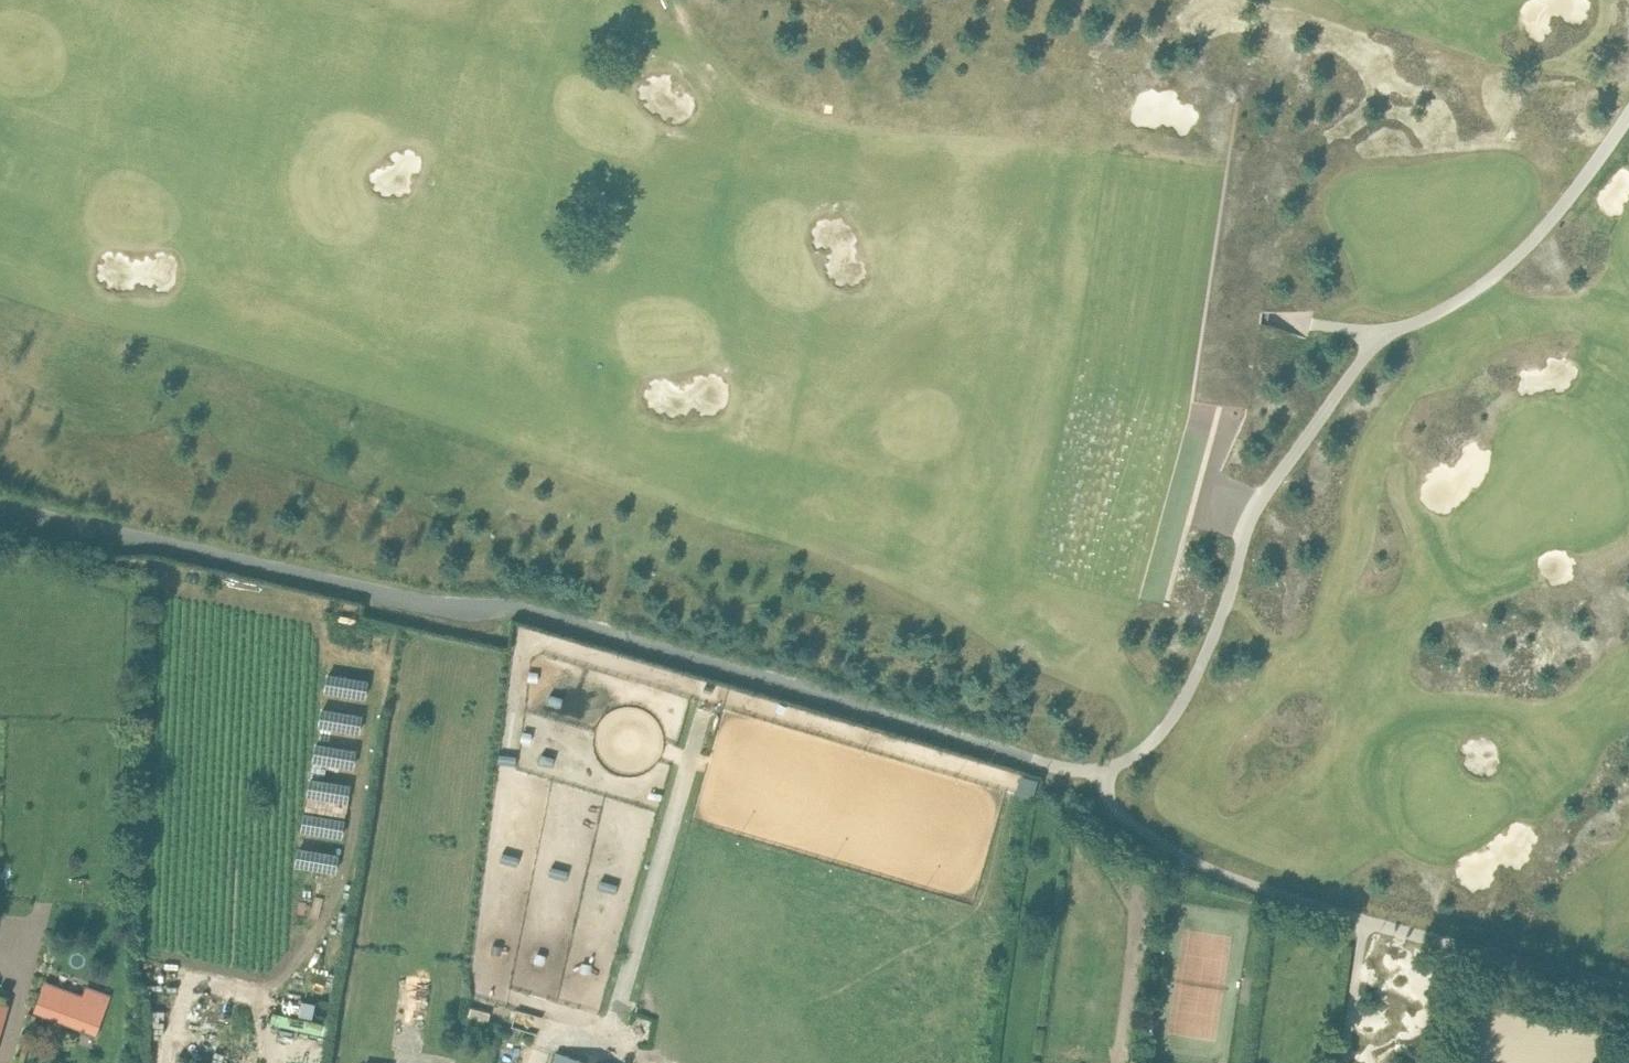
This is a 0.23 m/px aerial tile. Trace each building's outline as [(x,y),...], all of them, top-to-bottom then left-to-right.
[(327,675),(324,694),(365,700),(368,681),(327,675)] [(321,709),(318,729),(359,736),(362,716),(321,709)] [(316,744),(313,763),(353,770),(356,751),(316,744)] [(309,779),(306,798),(347,805),(351,786),(309,779)] [(304,814),(301,833),(342,840),(345,821),(304,814)] [(298,849),(295,868),(336,875),(339,856),(298,849)] [(45,983),(35,1011),(97,1035),(112,998),(86,988),(82,997),(45,983)] [(557,1053),(554,1062),(593,1062),(557,1053)]
